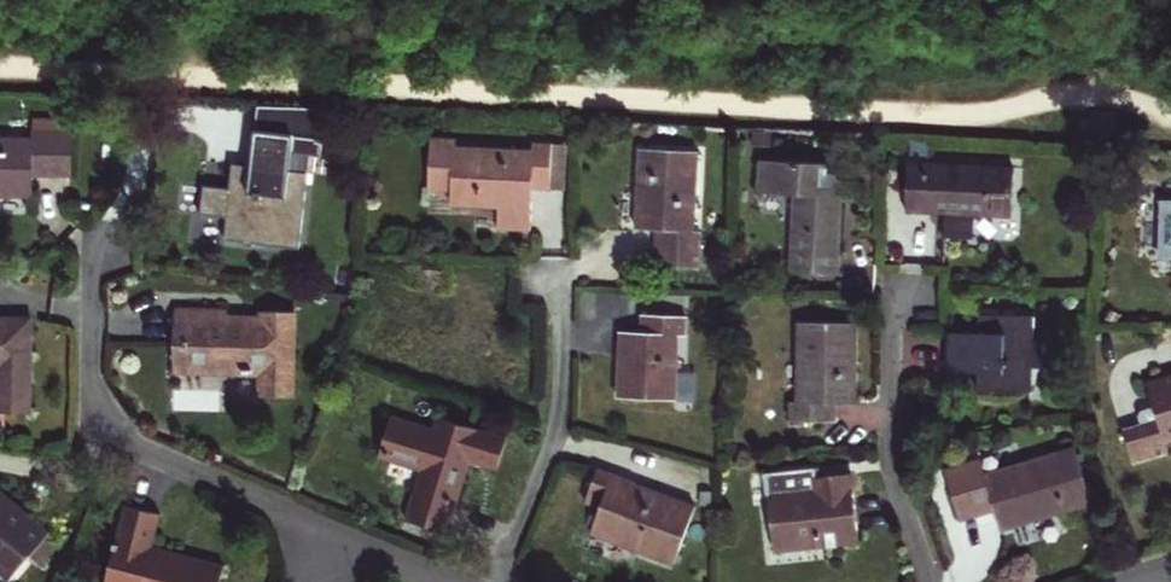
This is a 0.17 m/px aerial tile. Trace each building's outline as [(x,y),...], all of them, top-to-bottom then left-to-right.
[(51,162),(50,174),(77,175),(75,119),(51,119),(51,130),(51,162)] [(320,153),(322,135),(256,127),(251,163),(233,161),(230,186),(203,183),(200,212),(235,216),(233,238),(300,245),(307,170),(290,168),(293,150),(320,153)] [(0,137),(0,193),(32,194),(33,174),(33,162),(51,162),(51,130),(32,129),(32,137),(0,137)] [(531,228),(532,185),(533,173),(551,174),(552,142),(534,141),(533,148),(456,144),(456,138),(431,136),(428,184),(451,186),(450,200),(503,202),(503,227),(531,228)] [(697,148),(641,146),(637,225),(658,226),(670,226),(669,244),(658,243),(657,261),(699,264),(701,228),(695,228),(697,148)] [(844,161),(763,156),(761,193),(793,194),(790,272),(839,274),(842,201),(834,200),(835,192),(842,193),(844,161)] [(1013,163),(908,158),(906,207),(945,209),(945,233),(974,234),(975,210),(1010,212),(1013,163)] [(50,174),(51,162),(33,162),(33,174),(50,174)] [(550,186),(551,174),(533,173),(532,185),(550,186)] [(1162,197),(1160,253),(1170,254),(1170,198),(1162,197)] [(658,226),(658,243),(669,244),(670,226),(658,226)] [(228,307),(175,306),(174,341),(173,369),(195,370),(195,363),(260,365),(260,394),(292,394),(294,309),(263,307),(262,313),(244,312),(243,323),(228,323),(228,307)] [(1037,313),(979,311),(978,330),(988,330),(987,350),(950,349),(949,367),(977,369),(977,386),(1034,388),(1035,364),(1045,364),(1046,339),(1037,339),(1037,313)] [(687,313),(654,312),(653,330),(641,330),(621,329),(618,394),(675,396),(677,332),(686,332),(687,313)] [(653,330),(654,312),(642,312),(641,330),(653,330)] [(29,411),(31,315),(0,315),(0,411),(29,411)] [(790,417),(820,418),(821,399),(834,399),(855,399),(856,321),(800,320),(797,398),(790,398),(790,417)] [(951,329),(950,349),(987,350),(988,330),(978,330),(951,329)] [(1148,380),(1159,414),(1125,425),(1135,460),(1169,449),(1166,438),(1170,436),(1170,373),(1148,380)] [(693,399),(693,374),(677,374),(677,398),(693,399)] [(833,418),(834,399),(821,399),(820,418),(833,418)] [(437,429),(391,415),(379,451),(425,466),(409,517),(442,528),(465,457),(497,467),(507,435),(442,414),(437,429)] [(982,465),(966,470),(973,495),(990,490),(995,507),(1000,526),(1092,499),(1075,445),(984,472),(982,465)] [(813,465),(766,470),(775,546),(859,536),(851,471),(814,475),(813,465)] [(695,504),(597,468),(587,497),(602,503),(592,529),(675,559),(695,504)] [(50,530),(0,489),(0,568),(12,578),(50,530)] [(978,512),(995,507),(990,490),(973,495),(978,512)] [(161,512),(125,503),(105,581),(220,581),(224,565),(151,547),(161,512)]
